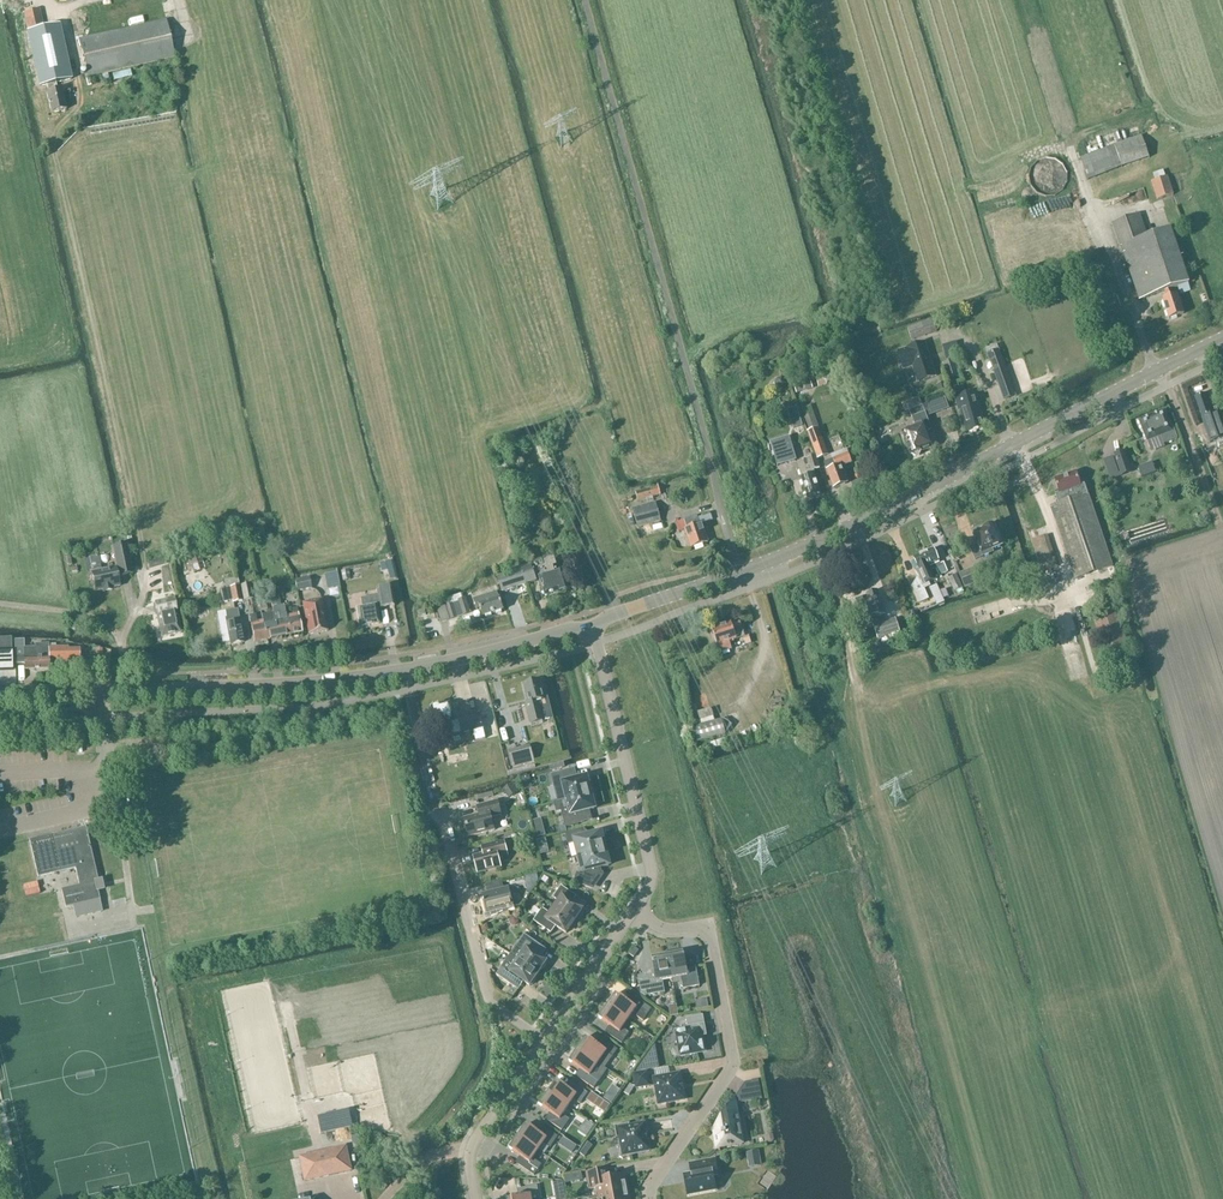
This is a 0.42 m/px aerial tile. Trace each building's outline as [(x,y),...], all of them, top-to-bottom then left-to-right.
[(44,26),(40,10),(23,13),(27,30),(44,26)] [(83,33),(79,15),(70,17),(74,35),(83,33)] [(166,21),(80,41),(88,78),(174,58),(166,21)] [(46,94),(51,114),(66,110),(62,90),(57,91),(56,84),(72,81),(60,32),(52,34),(51,31),(29,36),(41,88),(47,86),(49,93),(46,94)] [(1141,136),(1080,157),(1088,180),(1149,158),(1141,136)] [(1067,184),(1068,178),(1067,172),(1064,166),(1060,162),(1054,159),(1048,158),(1042,159),(1037,162),(1032,166),(1030,172),(1029,178),(1030,184),(1032,189),(1037,194),(1042,196),(1048,197),(1054,196),(1060,194),(1064,189),(1067,184)] [(1174,195),(1168,177),(1151,183),(1157,201),(1174,195)] [(1165,292),(1171,290),(1188,284),(1171,229),(1148,237),(1140,214),(1112,224),(1120,247),(1121,247),(1139,300),(1165,292)] [(1171,290),(1165,292),(1167,298),(1163,300),(1169,319),(1184,314),(1177,295),(1173,297),(1171,290)] [(1107,314),(1121,309),(1117,297),(1103,302),(1107,314)] [(937,332),(933,321),(908,329),(912,341),(937,332)] [(935,377),(925,344),(898,352),(903,368),(913,365),(918,383),(935,377)] [(1001,365),(997,355),(986,358),(990,369),(988,369),(995,389),(1008,384),(1002,365),(1001,365)] [(960,377),(954,360),(943,364),(948,380),(960,377)] [(985,428),(981,413),(982,413),(979,404),(976,392),(955,399),(958,411),(960,410),(967,433),(985,428)] [(1214,414),(1207,393),(1195,397),(1208,435),(1222,430),(1222,426),(1218,412),(1214,414)] [(834,489),(847,484),(841,467),(851,463),(847,454),(846,454),(838,433),(823,439),(811,405),(801,409),(810,431),(818,429),(828,455),(829,457),(832,456),(833,460),(824,464),(827,471),(827,472),(834,489)] [(911,456),(934,448),(928,432),(932,431),(923,406),(910,411),(916,428),(902,433),(911,456)] [(1172,423),(1170,424),(1164,411),(1139,421),(1147,442),(1161,437),(1164,444),(1178,439),(1172,423)] [(817,458),(828,455),(818,429),(810,431),(807,432),(817,458)] [(777,466),(786,463),(796,461),(791,444),(781,447),(772,451),(777,466)] [(1132,473),(1124,451),(1113,454),(1114,457),(1103,461),(1110,481),(1132,473)] [(814,470),(820,468),(816,456),(804,460),(806,467),(799,469),(801,478),(807,498),(821,494),(814,470)] [(1153,463),(1139,467),(1143,478),(1156,473),(1153,463)] [(1055,494),(1058,504),(1088,494),(1084,484),(1081,486),(1076,473),(1055,480),(1059,493),(1055,494)] [(636,494),(638,502),(661,495),(658,485),(652,487),(653,489),(636,494)] [(1112,567),(1088,494),(1058,504),(1050,507),(1075,579),(1112,567)] [(657,523),(651,504),(632,509),(637,528),(657,523)] [(685,521),(688,529),(685,530),(691,549),(709,543),(702,524),(700,525),(697,516),(685,521)] [(989,551),(1003,545),(999,536),(998,536),(993,525),(992,526),(988,526),(985,527),(983,529),(984,530),(973,534),(978,545),(970,548),(975,560),(990,554),(989,551)] [(1058,567),(1048,536),(1031,541),(1041,572),(1058,567)] [(134,574),(127,544),(112,547),(119,578),(134,574)] [(924,554),(931,571),(936,569),(939,576),(948,572),(944,563),(941,565),(934,550),(924,554)] [(931,571),(924,554),(914,559),(918,569),(915,571),(920,583),(913,586),(920,603),(928,599),(924,589),(931,586),(929,583),(935,580),(931,571)] [(99,590),(119,586),(115,566),(101,569),(99,557),(90,559),(92,571),(95,571),(99,590)] [(542,561),(522,568),(527,584),(537,581),(534,574),(547,570),(548,574),(539,577),(546,597),(558,593),(568,590),(562,570),(554,572),(553,568),(556,567),(554,560),(543,564),(542,561)] [(502,592),(527,584),(522,568),(510,572),(510,574),(498,578),(502,592)] [(976,569),(967,572),(960,575),(965,588),(981,581),(976,569)] [(963,588),(957,575),(949,578),(955,592),(963,588)] [(297,593),(312,589),(309,578),(294,581),(297,593)] [(243,602),(238,579),(225,581),(226,589),(221,590),(223,603),(232,602),(233,604),(243,602)] [(254,599),(251,584),(241,587),(244,602),(254,599)] [(379,624),(376,606),(379,606),(380,609),(394,606),(391,588),(376,590),(377,596),(360,599),(362,608),(356,609),(360,628),(379,624)] [(483,617),(504,610),(498,592),(473,600),(477,610),(480,609),(483,617)] [(895,638),(900,637),(899,632),(895,620),(880,624),(878,617),(884,615),(882,607),(877,592),(867,595),(868,597),(856,601),(860,613),(859,615),(860,618),(862,619),(862,620),(871,618),(878,639),(894,634),(895,638)] [(446,606),(450,619),(470,613),(469,607),(468,607),(465,598),(463,599),(461,595),(445,601),(447,606),(446,606)] [(271,599),(274,614),(278,638),(302,633),(297,608),(292,609),(293,615),(286,616),(284,606),(280,607),(278,597),(271,599)] [(328,631),(322,599),(302,603),(308,635),(328,631)] [(154,604),(161,638),(181,634),(175,600),(154,604)] [(1129,651),(1115,604),(1092,611),(1105,658),(1129,651)] [(230,645),(244,643),(238,610),(226,612),(227,619),(225,619),(226,624),(230,645)] [(278,638),(274,614),(262,616),(263,621),(257,622),(255,615),(249,616),(254,643),(267,640),(278,638)] [(732,650),(729,642),(737,640),(735,636),(744,633),(740,622),(732,625),(731,623),(712,630),(717,646),(720,654),(732,650)] [(25,670),(49,670),(49,663),(80,662),(80,651),(68,651),(68,648),(49,649),(48,645),(36,645),(36,649),(24,649),(24,641),(15,641),(15,657),(16,665),(25,665),(25,670)] [(13,670),(12,652),(0,653),(0,671),(13,670)] [(542,684),(541,680),(524,684),(528,703),(525,704),(528,713),(529,712),(532,724),(553,719),(548,697),(545,698),(542,684)] [(480,714),(459,720),(459,721),(455,722),(450,704),(442,706),(441,705),(431,707),(433,714),(426,716),(429,728),(446,724),(448,735),(462,731),(463,734),(474,732),(476,742),(486,739),(483,729),(484,729),(480,714)] [(721,720),(693,729),(697,742),(725,734),(721,720)] [(530,745),(509,751),(513,766),(534,760),(530,745)] [(564,791),(567,800),(591,793),(590,790),(593,789),(590,779),(588,780),(587,778),(574,781),(571,771),(552,776),(556,793),(564,791)] [(592,797),(591,793),(567,800),(554,803),(554,804),(556,803),(559,812),(561,811),(565,827),(584,822),(582,813),(595,809),(595,807),(597,807),(595,796),(592,797)] [(479,815),(464,819),(468,837),(495,831),(491,818),(501,815),(498,801),(477,806),(479,815)] [(86,828),(30,841),(38,878),(76,869),(79,886),(62,890),(66,909),(100,901),(98,891),(103,890),(101,881),(98,882),(86,828)] [(575,842),(579,857),(605,850),(601,833),(593,836),(592,834),(585,836),(583,830),(567,835),(569,844),(575,842)] [(474,857),(478,873),(501,867),(499,858),(508,856),(504,842),(487,846),(489,854),(474,857)] [(610,866),(605,850),(579,857),(583,873),(582,876),(577,874),(575,882),(591,888),(595,876),(603,874),(601,868),(610,866)] [(554,908),(574,922),(583,910),(572,902),(576,897),(561,886),(553,898),(559,902),(554,908)] [(482,895),(487,914),(514,907),(509,888),(482,895)] [(574,922),(554,908),(550,914),(542,909),(534,921),(551,933),(556,926),(566,934),(574,922)] [(538,944),(524,935),(510,955),(538,974),(547,962),(533,952),(538,944)] [(668,956),(672,979),(681,978),(684,989),(700,986),(696,967),(695,967),(695,968),(687,969),(684,953),(668,956)] [(538,974),(510,955),(496,975),(510,985),(516,977),(530,987),(538,974)] [(672,979),(668,956),(652,959),(655,975),(647,977),(646,976),(645,977),(649,996),(665,993),(663,981),(672,979)] [(511,998),(517,990),(513,986),(507,995),(511,998)] [(607,1006),(628,1021),(634,1013),(638,1016),(637,1017),(643,1021),(652,1009),(634,997),(629,1003),(616,994),(607,1006)] [(623,1028),(628,1021),(607,1006),(599,1019),(612,1028),(608,1034),(622,1044),(629,1033),(623,1028)] [(677,1032),(681,1056),(704,1051),(702,1037),(707,1037),(705,1024),(704,1024),(703,1016),(687,1019),(688,1027),(687,1027),(688,1030),(677,1032)] [(599,1047),(586,1038),(578,1050),(598,1064),(605,1069),(618,1050),(604,1040),(599,1047)] [(598,1064),(578,1050),(569,1062),(583,1071),(578,1078),(594,1089),(601,1078),(593,1072),(598,1064)] [(651,1087),(648,1071),(632,1074),(635,1090),(651,1087)] [(685,1100),(680,1074),(654,1079),(656,1088),(655,1088),(656,1095),(657,1095),(659,1104),(685,1100)] [(759,1080),(745,1083),(715,1127),(717,1135),(714,1135),(717,1148),(719,1148),(720,1153),(721,1153),(720,1148),(743,1144),(736,1104),(762,1099),(759,1080)] [(556,1081),(548,1093),(569,1108),(574,1100),(580,1104),(588,1093),(574,1084),(569,1090),(556,1081)] [(563,1116),(569,1108),(548,1093),(539,1106),(553,1115),(548,1121),(562,1131),(570,1120),(563,1116)] [(318,1118),(321,1133),(352,1126),(349,1111),(318,1118)] [(647,1134),(673,1129),(671,1120),(645,1125),(645,1124),(630,1127),(629,1124),(615,1126),(617,1139),(618,1139),(617,1138),(620,1137),(623,1156),(650,1151),(647,1134)] [(526,1125),(518,1137),(539,1151),(544,1143),(550,1148),(558,1137),(544,1127),(540,1134),(526,1125)] [(533,1159),(539,1151),(518,1137),(509,1149),(523,1158),(518,1165),(534,1176),(542,1165),(533,1159)] [(349,1166),(344,1143),(297,1153),(302,1177),(349,1166)] [(684,1175),(688,1196),(716,1191),(714,1176),(718,1175),(715,1159),(690,1164),(691,1173),(684,1175)] [(599,1195),(627,1190),(624,1176),(606,1179),(604,1170),(587,1173),(590,1190),(598,1188),(599,1195)] [(563,1181),(553,1183),(556,1198),(566,1198),(563,1181)] [(537,1186),(521,1189),(522,1197),(510,1198),(540,1198),(537,1186)] [(599,1195),(600,1198),(628,1198),(627,1190),(599,1195)]
